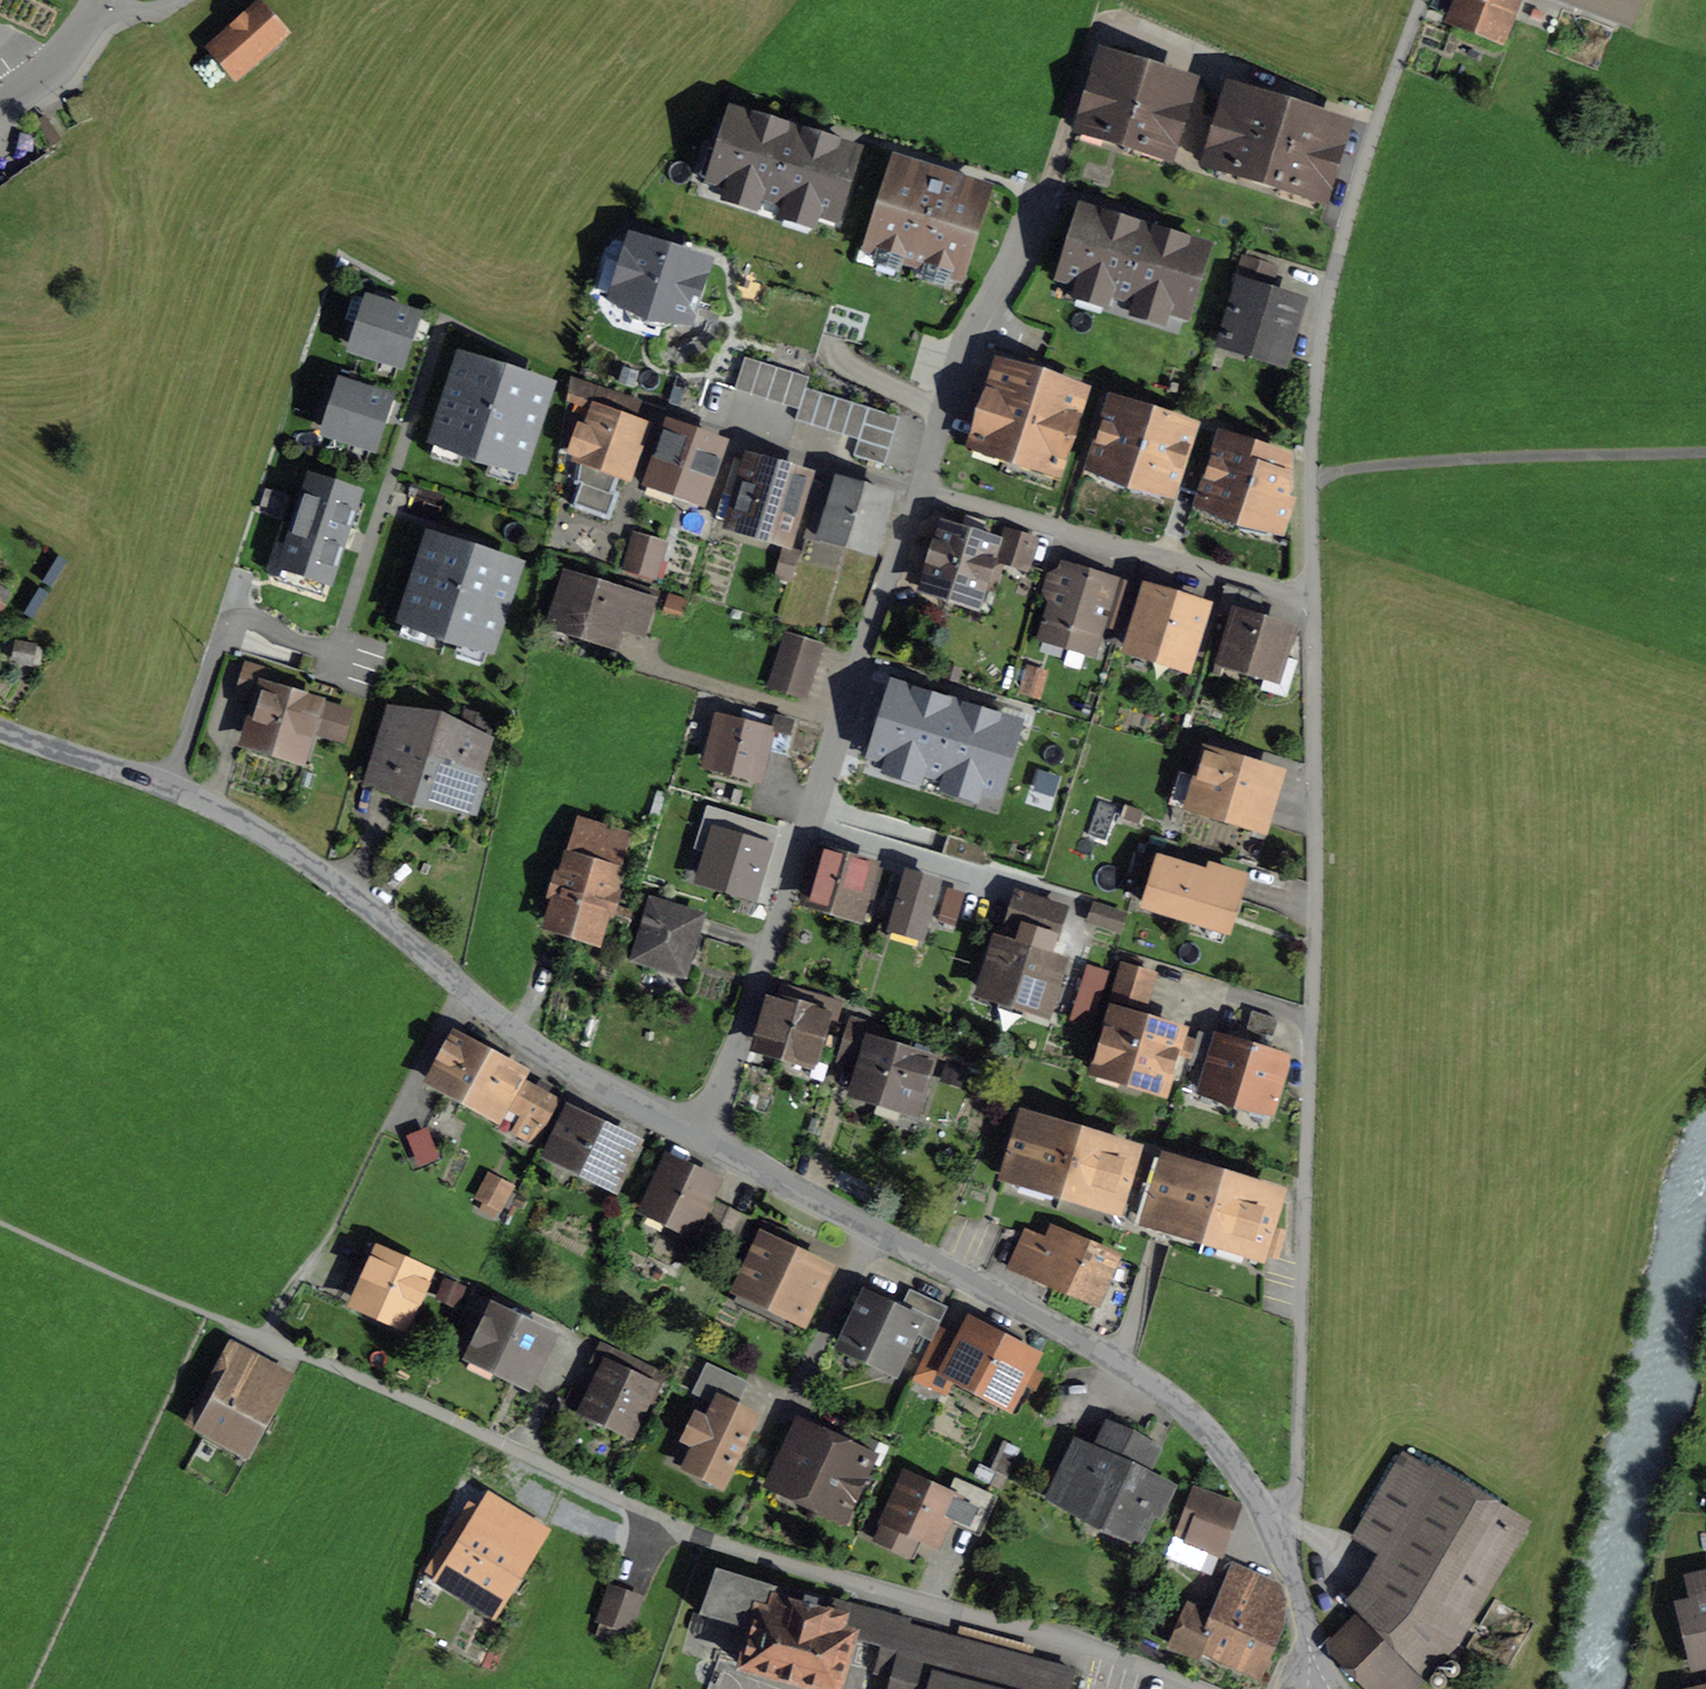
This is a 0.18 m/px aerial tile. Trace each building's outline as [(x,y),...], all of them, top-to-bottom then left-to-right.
[(1457,20),(1497,36),(1506,13),(1514,16),(1520,0),(1465,0),(1457,20)] [(1631,0),(1591,0),(1626,14),(1631,0)] [(258,8),(214,47),(237,73),(281,35),(258,8)] [(1103,57),(1081,124),(1104,132),(1103,134),(1146,148),(1147,145),(1169,152),(1191,84),(1103,57)] [(1230,91),(1209,158),(1234,166),(1233,169),(1255,176),(1256,174),(1299,189),(1300,187),(1324,194),(1345,127),(1230,91)] [(834,220),(855,151),(733,113),(721,154),(710,150),(701,178),(834,220)] [(898,163),(872,248),(957,275),(984,190),(898,163)] [(1185,316),(1206,247),(1084,210),(1063,278),(1185,316)] [(687,320),(705,265),(691,261),(692,257),(672,251),(650,244),(649,248),(632,242),(626,264),(607,258),(597,290),(632,303),(635,311),(663,320),(670,315),(687,320)] [(1241,288),(1225,339),(1283,357),(1299,304),(1267,295),(1275,268),(1243,259),(1235,286),(1241,288)] [(354,349),(399,364),(415,316),(370,301),(354,349)] [(735,390),(751,395),(761,363),(745,358),(735,390)] [(1004,363),(978,441),(975,442),(1008,452),(1007,455),(1014,460),(1023,461),(1024,458),(1057,469),(1082,393),(1048,382),(1047,375),(1039,373),(1035,375),(1036,372),(1001,360),(1004,363)] [(521,466),(546,388),(462,361),(436,438),(457,445),(461,454),(490,463),(500,459),(521,466)] [(751,395),(767,400),(777,368),(761,363),(751,395)] [(767,400),(783,404),(793,373),(777,368),(767,400)] [(809,378),(793,373),(783,404),(799,409),(805,388),(809,378)] [(625,470),(640,428),(626,422),(634,400),(570,378),(568,395),(600,407),(590,433),(582,430),(574,452),(591,458),(588,465),(580,462),(577,483),(581,484),(573,505),(608,518),(616,494),(612,492),(618,476),(605,471),(608,464),(625,470)] [(372,447),(387,399),(342,384),(327,432),(372,447)] [(853,455),(884,465),(899,417),(805,388),(799,409),(795,420),(858,440),(853,455)] [(1114,403),(1093,466),(1117,474),(1131,483),(1147,484),(1171,491),(1192,428),(1114,403)] [(722,445),(682,431),(674,435),(667,433),(651,479),(657,482),(696,496),(704,474),(710,477),(722,445)] [(1223,438),(1202,503),(1226,511),(1240,519),(1256,520),(1280,528),(1286,510),(1285,458),(1223,438)] [(734,459),(717,518),(786,539),(797,501),(808,504),(814,483),(734,459)] [(283,565),(328,580),(356,495),(311,480),(283,565)] [(820,484),(805,536),(820,541),(823,532),(875,548),(890,498),(836,482),(834,489),(820,484)] [(939,532),(923,583),(980,601),(996,550),(977,544),(981,532),(962,526),(958,538),(939,532)] [(489,646),(515,568),(430,540),(405,618),(426,625),(430,634),(460,643),(469,639),(489,646)] [(1003,544),(996,565),(1023,574),(1030,553),(1003,544)] [(632,550),(627,568),(653,576),(658,558),(632,550)] [(784,552),(778,575),(793,579),(799,556),(784,552)] [(1101,620),(1121,626),(1132,589),(1064,569),(1062,574),(1052,579),(1049,591),(1054,601),(1048,622),(1068,628),(1064,641),(1092,650),(1101,620)] [(569,576),(555,622),(611,640),(615,626),(641,633),(650,601),(569,576)] [(1237,617),(1223,661),(1267,674),(1262,689),(1281,695),(1287,692),(1296,661),(1281,657),(1289,631),(1256,621),(1264,595),(1227,584),(1219,611),(1237,617)] [(1132,588),(1132,589),(1121,626),(1123,627),(1118,644),(1132,649),(1131,651),(1186,667),(1203,609),(1198,607),(1201,600),(1177,593),(1175,600),(1132,588)] [(787,638),(772,685),(803,695),(819,648),(787,638)] [(257,700),(245,738),(303,756),(319,703),(262,685),(266,671),(248,666),(239,694),(257,700)] [(1027,717),(889,676),(865,756),(884,761),(881,770),(920,782),(922,773),(942,778),(939,787),(980,799),(982,792),(1003,798),(1027,717)] [(327,706),(321,725),(343,731),(348,712),(327,706)] [(786,752),(793,724),(733,708),(729,723),(705,717),(695,757),(761,773),(768,748),(786,752)] [(392,713),(372,776),(463,804),(475,765),(479,766),(482,763),(489,743),(460,734),(461,730),(415,716),(414,720),(392,713)] [(1260,821),(1274,776),(1203,755),(1196,778),(1203,780),(1197,802),(1260,821)] [(775,842),(711,823),(694,883),(757,901),(775,842)] [(557,875),(550,897),(556,899),(550,917),(555,918),(553,924),(593,936),(618,854),(578,842),(567,878),(557,875)] [(826,852),(812,901),(861,915),(873,876),(866,874),(868,865),(826,852)] [(1161,862),(1147,906),(1195,920),(1201,898),(1232,908),(1241,880),(1196,866),(1194,872),(1161,862)] [(921,933),(936,884),(907,876),(893,924),(921,933)] [(1019,896),(1009,926),(1054,939),(1063,910),(1019,896)] [(643,899),(625,956),(674,971),(691,914),(643,899)] [(1094,905),(1089,921),(1120,932),(1126,916),(1094,905)] [(997,945),(983,990),(1045,1010),(1060,964),(997,945)] [(1122,966),(1113,998),(1144,1007),(1154,976),(1122,966)] [(1091,970),(1076,1019),(1092,1024),(1107,975),(1091,970)] [(768,998),(755,1044),(814,1061),(827,1018),(837,1021),(842,1004),(782,986),(778,1001),(768,998)] [(1183,1080),(1188,1065),(1192,1051),(1176,1046),(1180,1033),(1114,1013),(1099,1062),(1126,1070),(1123,1078),(1163,1090),(1167,1075),(1183,1080)] [(867,1059),(857,1090),(907,1105),(914,1083),(921,1085),(928,1065),(875,1048),(880,1030),(864,1024),(854,1054),(867,1059)] [(1188,1065),(1210,1071),(1220,1040),(1221,1038),(1198,1031),(1195,1043),(1192,1051),(1188,1065)] [(500,1113),(504,1105),(518,1080),(521,1075),(478,1051),(481,1047),(457,1033),(433,1077),(500,1113)] [(1216,1100),(1235,1108),(1252,1049),(1220,1040),(1210,1071),(1203,1093),(1216,1097),(1216,1100)] [(1283,1059),(1252,1049),(1235,1108),(1255,1112),(1255,1109),(1269,1113),(1283,1067),(1283,1059)] [(536,1091),(518,1080),(504,1105),(542,1125),(555,1101),(544,1095),(548,1088),(540,1084),(536,1091)] [(576,1173),(579,1167),(615,1184),(634,1144),(569,1113),(548,1160),(576,1173)] [(1023,1117),(1006,1176),(1064,1194),(1065,1188),(1119,1204),(1135,1151),(1023,1117)] [(1166,1161),(1148,1219),(1261,1254),(1279,1195),(1166,1161)] [(671,1164),(650,1209),(697,1231),(695,1234),(724,1248),(740,1214),(717,1204),(715,1209),(702,1203),(705,1196),(711,1199),(717,1186),(671,1164)] [(495,1181),(485,1201),(500,1209),(511,1189),(495,1181)] [(763,1242),(737,1296),(798,1325),(825,1270),(787,1252),(794,1237),(763,1222),(756,1238),(763,1242)] [(1036,1280),(1039,1274),(1100,1300),(1116,1257),(1082,1244),(1081,1246),(1052,1234),(1048,1243),(1027,1235),(1012,1270),(1036,1280)] [(383,1255),(362,1302),(407,1322),(428,1276),(383,1255)] [(902,1304),(940,1322),(947,1307),(910,1289),(902,1304)] [(865,1298),(843,1345),(895,1369),(917,1323),(898,1314),(899,1310),(887,1304),(885,1308),(865,1298)] [(549,1353),(553,1344),(493,1314),(488,1324),(473,1317),(459,1347),(528,1381),(543,1350),(549,1353)] [(937,1403),(954,1368),(1008,1397),(1027,1359),(1013,1351),(1019,1339),(980,1318),(965,1345),(936,1332),(909,1389),(937,1403)] [(229,1348),(188,1424),(240,1452),(282,1376),(229,1348)] [(612,1350),(584,1408),(627,1428),(644,1392),(653,1396),(663,1375),(612,1350)] [(698,1418),(687,1441),(697,1445),(688,1466),(723,1483),(733,1462),(735,1463),(746,1441),(744,1439),(754,1419),(726,1405),(738,1381),(708,1366),(695,1393),(717,1404),(708,1423),(698,1418)] [(799,1427),(773,1482),(843,1515),(868,1462),(878,1466),(887,1448),(852,1432),(844,1449),(799,1427)] [(1077,1444),(1051,1497),(1087,1514),(1083,1522),(1118,1539),(1122,1531),(1136,1538),(1150,1507),(1157,1510),(1168,1488),(1132,1471),(1145,1445),(1109,1427),(1096,1454),(1077,1444)] [(1384,1573),(1459,1617),(1514,1524),(1403,1459),(1360,1533),(1395,1554),(1384,1573)] [(906,1478),(877,1540),(909,1555),(920,1532),(940,1541),(952,1518),(980,1530),(995,1498),(956,1481),(948,1497),(906,1478)] [(473,1506),(435,1568),(426,1563),(423,1568),(446,1582),(442,1590),(459,1600),(463,1593),(489,1609),(531,1540),(530,1539),(537,1528),(488,1498),(479,1511),(473,1506)] [(1200,1514),(1189,1543),(1219,1555),(1231,1525),(1200,1514)] [(1192,1610),(1176,1646),(1200,1657),(1205,1644),(1223,1652),(1221,1659),(1253,1674),(1277,1620),(1279,1590),(1230,1569),(1214,1607),(1198,1600),(1194,1611),(1192,1610)] [(842,1631),(846,1615),(830,1611),(832,1601),(792,1590),(789,1600),(774,1596),(776,1589),(717,1570),(701,1615),(752,1628),(742,1667),(823,1688),(838,1688),(853,1634),(842,1631)] [(1693,1660),(1705,1658),(1705,1574),(1694,1577),(1699,1599),(1680,1604),(1693,1660)] [(609,1590),(598,1621),(629,1633),(641,1601),(609,1590)] [(1428,1675),(1369,1614),(1334,1647),(1376,1688),(1379,1688),(1387,1681),(1395,1688),(1413,1688),(1428,1675)] [(1074,1672),(907,1627),(890,1688),(1070,1688),(1074,1672)]
